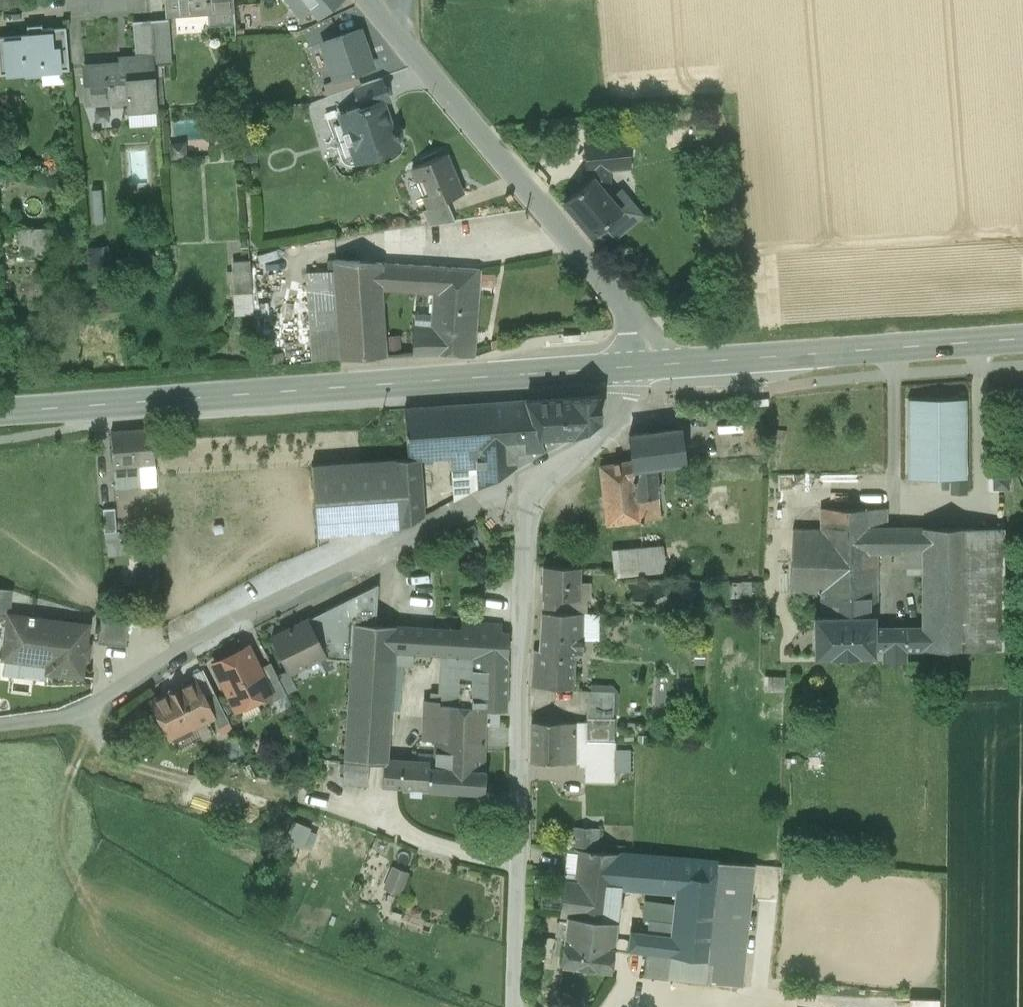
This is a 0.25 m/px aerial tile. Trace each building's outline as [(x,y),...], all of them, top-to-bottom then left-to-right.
[(23,6),(22,0),(0,0),(0,8),(23,6)] [(166,15),(234,10),(233,0),(165,0),(166,15)] [(301,20),(312,11),(318,19),(342,0),(285,0),(301,20)] [(168,19),(151,20),(154,63),(172,62),(168,19)] [(151,20),(133,22),(134,55),(153,53),(151,20)] [(0,37),(0,75),(5,75),(25,73),(25,75),(38,74),(39,76),(56,75),(56,74),(65,73),(64,70),(69,70),(66,27),(42,29),(42,25),(26,26),(27,33),(20,34),(21,35),(0,37)] [(319,44),(332,83),(357,74),(375,68),(362,29),(319,44)] [(134,55),(117,56),(118,61),(82,63),(84,106),(127,103),(127,114),(157,112),(154,63),(153,53),(134,55)] [(332,83),(324,85),(328,96),(361,85),(357,74),(332,83)] [(352,90),(359,109),(382,100),(391,97),(384,78),(352,90)] [(359,109),(346,113),(344,114),(337,116),(355,165),(363,162),(393,151),(397,144),(396,141),(401,136),(399,129),(391,126),(390,123),(387,120),(384,113),(385,110),(382,100),(359,109)] [(337,116),(344,114),(337,112),(336,117),(327,120),(333,138),(331,140),(330,144),(333,147),(337,148),(342,161),(344,164),(347,166),(350,167),(353,167),(355,165),(337,116)] [(175,119),(177,155),(190,154),(189,139),(209,137),(208,117),(175,119)] [(629,139),(583,142),(585,172),(591,172),(612,171),(631,170),(629,139)] [(409,169),(427,209),(447,201),(463,194),(445,154),(409,169)] [(612,171),(591,172),(591,180),(564,202),(592,237),(596,235),(601,243),(611,235),(615,241),(646,215),(621,188),(612,195),(605,186),(612,180),(612,171)] [(101,188),(90,189),(92,224),(103,223),(101,188)] [(455,221),(447,201),(427,209),(423,211),(428,225),(455,221)] [(53,228),(18,229),(19,255),(54,254),(53,228)] [(101,246),(84,247),(86,281),(103,280),(101,246)] [(163,256),(151,257),(153,272),(165,270),(163,256)] [(250,260),(231,261),(234,316),(254,315),(250,260)] [(439,267),(334,260),(334,271),(307,273),(313,361),(386,356),(383,290),(436,295),(439,267)] [(480,269),(439,267),(436,295),(432,326),(476,328),(480,269)] [(476,328),(432,326),(431,335),(413,333),(414,355),(429,354),(474,357),(476,328)] [(591,394),(402,406),(405,460),(314,465),(314,537),(397,529),(424,510),(425,466),(449,463),(452,502),(592,427),(591,394)] [(965,398),(908,398),(908,478),(965,478),(965,398)] [(152,428),(111,431),(116,488),(156,485),(152,428)] [(633,467),(684,461),(681,430),(629,435),(633,467)] [(710,504),(723,506),(727,487),(714,484),(710,504)] [(922,650),(1003,650),(1003,528),(902,528),(888,528),(888,509),(821,508),(821,530),(794,529),(790,592),(821,593),(821,616),(876,615),(877,553),(888,553),(902,553),(902,566),(922,567),(922,650)] [(665,544),(611,547),(613,575),(666,572),(665,544)] [(580,567),(543,567),(543,599),(565,599),(565,613),(590,613),(591,580),(579,580),(580,567)] [(565,599),(543,599),(543,613),(565,613),(565,599)] [(596,634),(596,614),(590,613),(565,613),(543,613),(542,612),(539,650),(533,650),(531,686),(573,688),(575,653),(582,653),(582,634),(596,634)] [(30,617),(9,615),(3,658),(48,664),(47,673),(82,677),(88,625),(35,618),(36,615),(30,614),(30,617)] [(874,656),(874,616),(815,617),(815,657),(874,656)] [(129,620),(101,617),(98,644),(126,647),(129,620)] [(307,619),(272,637),(290,673),(324,656),(326,655),(311,626),(307,619)] [(321,621),(311,626),(326,655),(324,656),(325,660),(338,653),(321,621)] [(369,764),(384,764),(387,765),(387,763),(390,716),(402,717),(403,695),(391,694),(394,652),(396,626),(353,623),(343,784),(368,785),(369,764)] [(507,711),(508,633),(396,626),(394,652),(437,655),(434,701),(471,710),(500,711),(507,711)] [(230,655),(213,663),(236,710),(270,693),(271,692),(259,668),(250,651),(233,660),(230,655)] [(271,662),(259,668),(271,692),(270,693),(274,701),(287,694),(271,662)] [(203,697),(195,681),(152,702),(158,714),(156,724),(165,727),(170,738),(212,716),(213,716),(203,697)] [(214,691),(203,697),(213,716),(212,716),(218,727),(229,722),(214,691)] [(613,692),(587,691),(586,717),(612,718),(613,692)] [(471,710),(434,701),(424,701),(423,733),(423,740),(437,741),(437,744),(485,747),(485,736),(486,725),(500,725),(500,711),(471,710)] [(584,723),(531,722),(531,762),(585,763),(585,779),(612,780),(612,743),(585,743),(584,723)] [(484,793),(485,747),(437,744),(436,766),(397,764),(387,763),(387,765),(384,764),(382,786),(396,787),(484,793)] [(309,845),(316,826),(295,819),(288,838),(309,845)] [(600,826),(573,825),(572,844),(599,846),(600,826)] [(721,861),(578,850),(575,875),(565,874),(560,916),(567,917),(561,965),(611,971),(618,905),(623,906),(623,900),(619,899),(620,888),(676,893),(672,922),(651,920),(650,934),(630,931),(628,950),(646,952),(644,975),(741,986),(754,865),(721,862),(721,861)] [(395,864),(386,887),(404,893),(412,870),(395,864)]
